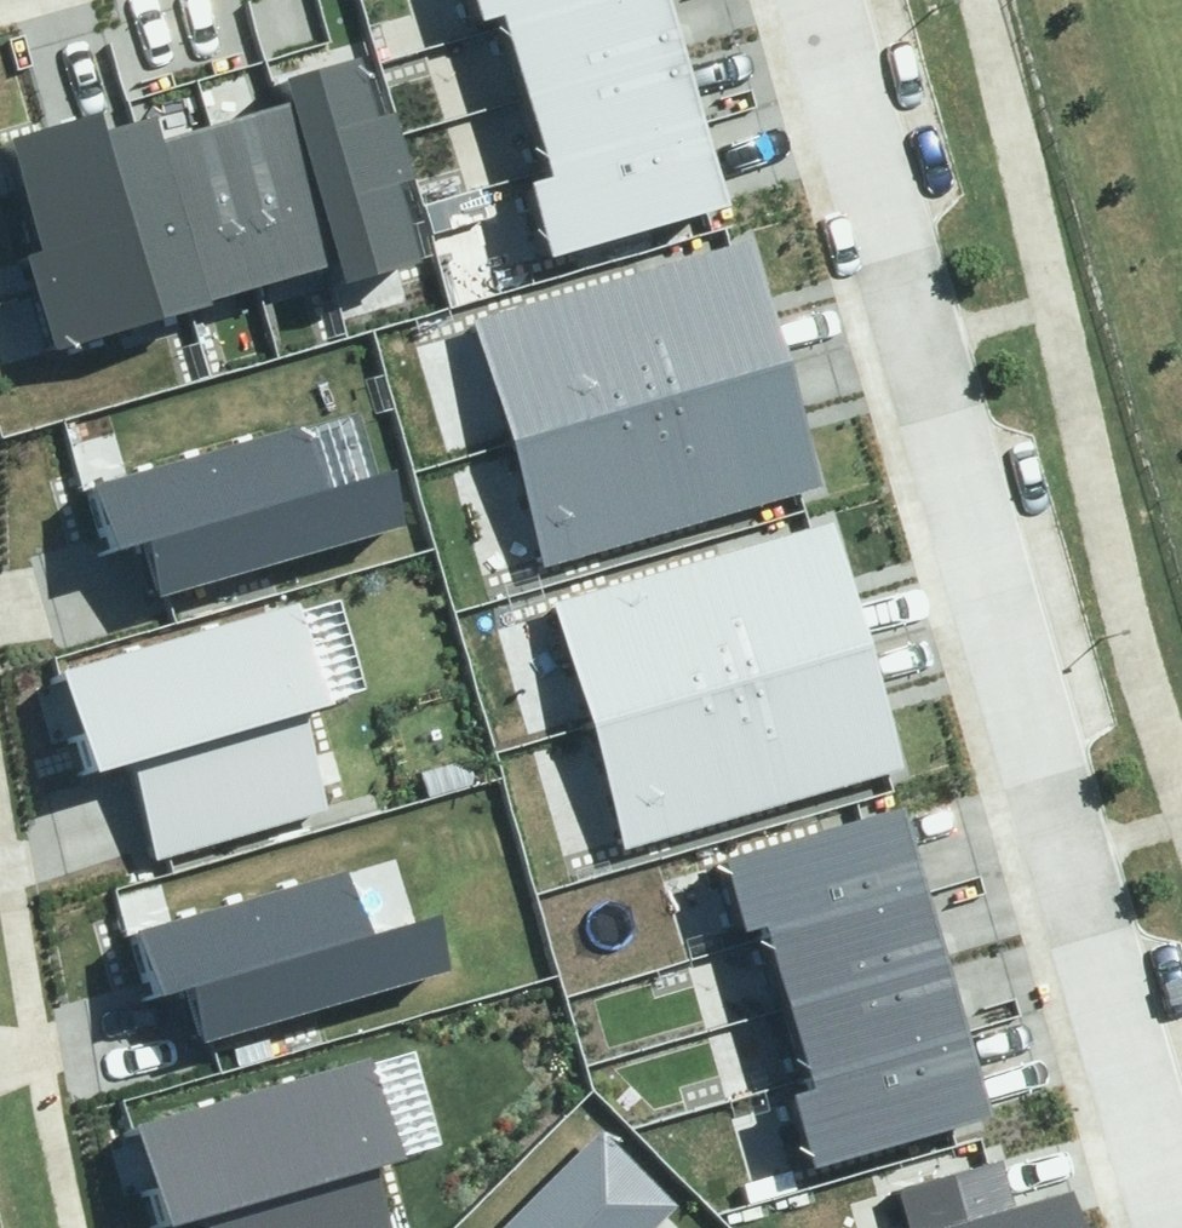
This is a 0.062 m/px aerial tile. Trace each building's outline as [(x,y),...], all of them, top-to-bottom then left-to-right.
[(468,16),(492,9),(495,20),(563,0),(464,0),(468,16)] [(654,0),(563,0),(495,20),(516,90),(668,46),(654,0)] [(690,124),(668,46),(516,90),(538,168),(690,124)] [(290,104),(335,269),(337,280),(424,257),(405,189),(416,186),(396,113),(386,115),(371,63),(285,86),(290,104)] [(217,124),(261,289),(335,269),(290,104),(217,124)] [(5,139),(59,342),(205,304),(161,139),(156,121),(107,134),(101,113),(5,139)] [(161,139),(205,304),(261,289),(217,124),(161,139)] [(712,200),(690,124),(538,168),(541,177),(518,184),(537,251),(712,200)] [(467,312),(504,434),(782,351),(748,232),(467,312)] [(782,351),(504,434),(541,559),(820,477),(782,351)] [(135,549),(151,610),(409,543),(390,474),(323,491),(304,419),(90,475),(111,555),(135,549)] [(823,514),(547,595),(583,715),(858,633),(823,514)] [(290,591),(39,659),(70,774),(133,757),(159,855),(319,812),(294,722),(323,714),(290,591)] [(858,633),(583,715),(619,834),(894,752),(858,633)] [(884,802),(708,853),(729,926),(753,919),(756,929),(908,885),(884,802)] [(166,989),(182,1051),(440,984),(421,914),(354,931),(335,860),(121,915),(142,995),(166,989)] [(928,956),(908,885),(756,929),(776,999),(928,956)] [(951,1034),(928,956),(776,999),(799,1077),(951,1034)] [(382,1181),(400,1176),(361,1033),(108,1102),(142,1227),(395,1227),(382,1181)] [(973,1109),(951,1034),(799,1077),(802,1087),(778,1093),(798,1160),(973,1109)] [(679,1192),(595,1114),(487,1227),(644,1227),(679,1192)] [(846,1222),(847,1227),(1069,1227),(1055,1175),(1016,1185),(1004,1141),(877,1175),(886,1211),(846,1222)]
